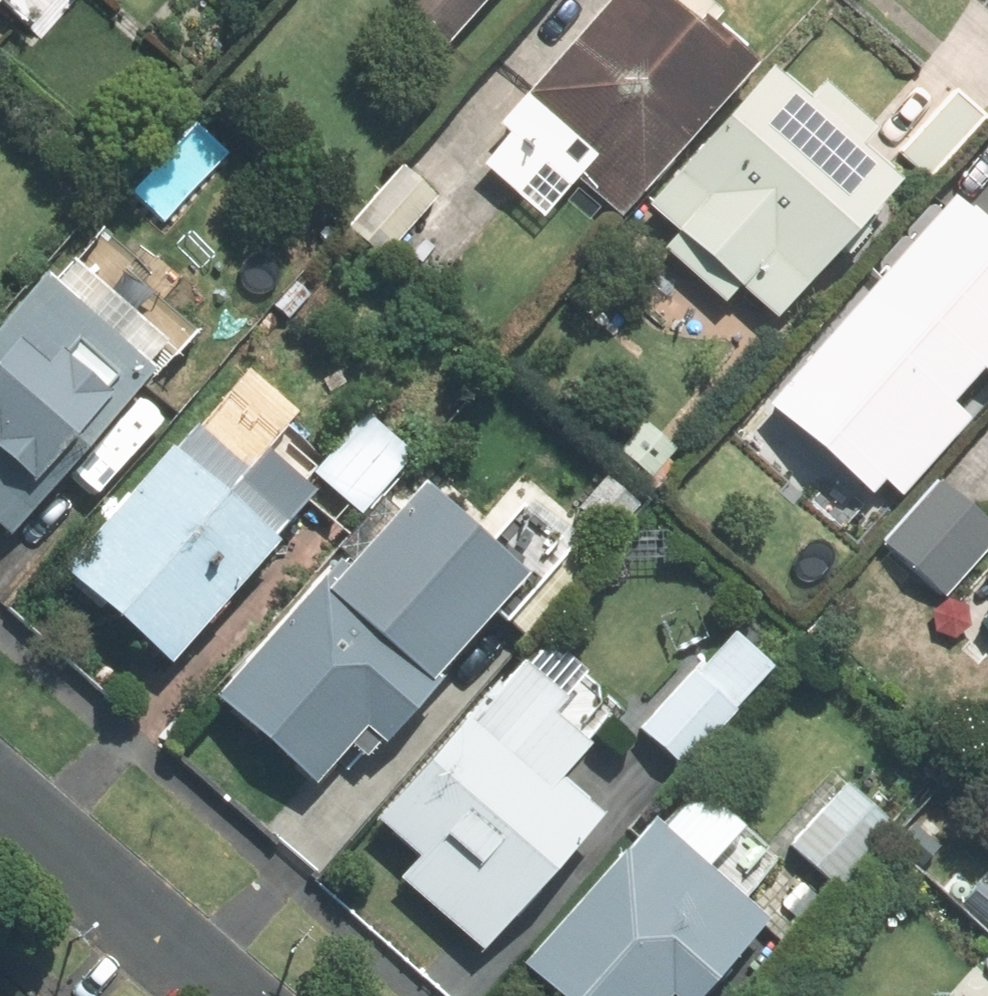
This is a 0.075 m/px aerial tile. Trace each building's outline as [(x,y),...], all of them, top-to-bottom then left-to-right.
[(383,10),(434,56),(484,0),(392,0),(383,10)] [(490,130),(609,231),(749,66),(703,27),(712,16),(692,0),(601,0),(490,130)] [(793,103),(755,72),(638,214),(667,238),(652,257),(720,312),(733,296),(769,325),(884,186),(846,155),(864,133),(807,86),(793,103)] [(980,117),(952,94),(895,163),(922,186),(980,117)] [(434,201),(397,169),(341,233),(378,265),(434,201)] [(941,202),(829,329),(885,378),(897,364),(945,406),(971,377),(983,388),(987,382),(987,238),(986,241),(941,202)] [(49,261),(0,321),(0,534),(30,559),(110,463),(117,469),(166,411),(132,382),(152,358),(167,370),(194,337),(119,274),(130,261),(94,231),(61,271),(49,261)] [(354,425),(306,474),(351,518),(399,468),(354,425)] [(234,476),(178,429),(51,579),(161,672),(308,498),(254,453),(234,476)] [(933,483),(877,548),(939,601),(987,543),(987,531),(933,483)] [(511,585),(407,493),(325,586),(316,578),(201,708),(302,797),(341,752),(360,769),(427,693),(421,688),(511,585)] [(674,773),(765,673),(718,630),(627,730),(674,773)] [(531,641),(365,826),(408,864),(390,885),(472,958),(593,823),(545,779),(607,710),(531,641)] [(893,830),(834,778),(775,846),(834,897),(893,830)] [(640,825),(509,974),(535,995),(696,995),(756,927),(735,909),(773,866),(703,805),(678,809),(654,834),(640,825)]
